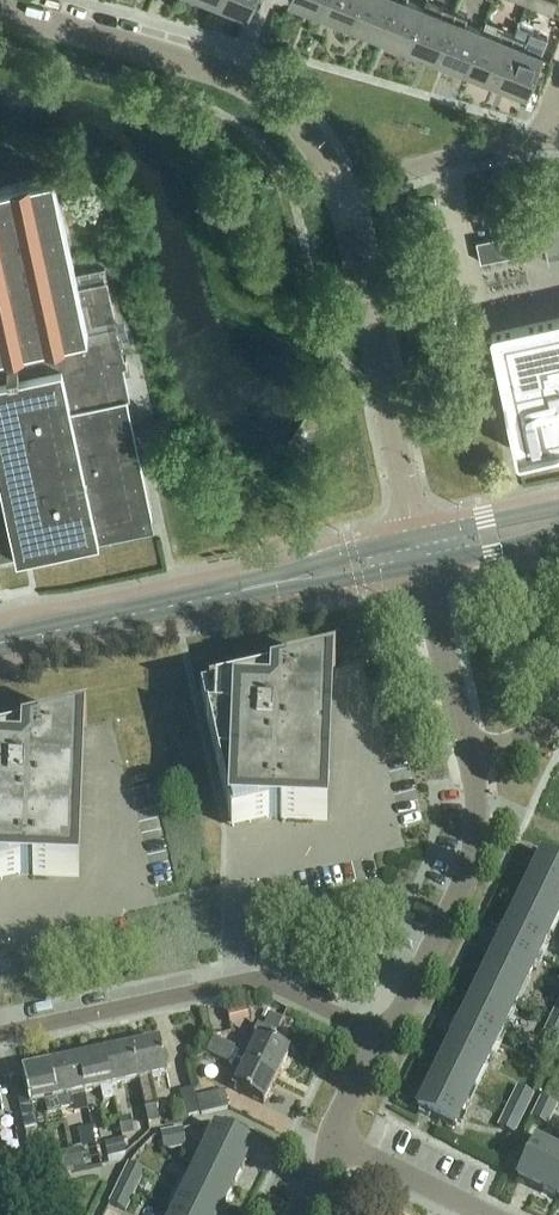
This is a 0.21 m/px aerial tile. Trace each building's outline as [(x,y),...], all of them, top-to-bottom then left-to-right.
[(217,5),(247,16),(253,0),(219,0),(217,5)] [(319,14),(325,0),(290,0),(289,3),(319,14)] [(349,26),(359,0),(325,0),(319,14),(349,26)] [(378,38),(393,0),(359,0),(349,26),(378,38)] [(407,49),(424,8),(406,1),(407,0),(393,0),(378,38),(407,49)] [(437,61),(456,11),(444,6),(444,7),(427,0),(424,8),(407,49),(437,61)] [(527,5),(554,15),(558,3),(552,0),(529,0),(527,5)] [(437,61),(466,72),(482,31),(465,24),(469,16),(456,11),(437,61)] [(466,72),(495,84),(515,34),(503,29),(500,38),(482,31),(466,72)] [(515,34),(495,84),(525,96),(542,54),(524,47),(527,39),(515,34)] [(108,280),(105,268),(79,274),(76,275),(54,171),(0,183),(0,562),(18,558),(155,529),(127,400),(131,399),(124,367),(128,366),(127,357),(125,358),(108,280)] [(519,234),(477,243),(481,264),(523,254),(519,234)] [(491,333),(516,448),(517,454),(518,455),(520,456),(521,456),(523,455),(558,448),(558,315),(493,330),(492,330),(492,331),(491,332),(491,333)] [(327,819),(326,819),(331,671),(335,670),(335,669),(202,699),(225,798),(232,829),(269,820),(269,818),(280,818),(280,819),(327,821),(327,819)] [(87,727),(87,725),(0,745),(0,882),(20,877),(21,874),(32,875),(32,876),(79,878),(79,876),(77,876),(83,728),(87,727)] [(500,941),(537,960),(558,916),(558,866),(541,857),(500,941)] [(500,941),(459,1025),(497,1044),(537,960),(500,941)] [(282,1022),(269,1016),(263,1029),(276,1035),(282,1022)] [(547,1029),(558,1035),(558,1022),(552,1019),(547,1029)] [(497,1044),(459,1025),(417,1110),(455,1129),(497,1044)] [(259,1039),(246,1064),(277,1079),(290,1052),(277,1046),(281,1037),(276,1035),(263,1029),(258,1026),(253,1036),(259,1039)] [(547,1029),(542,1039),(557,1046),(558,1042),(558,1035),(547,1029)] [(207,1053),(218,1059),(225,1045),(214,1040),(207,1053)] [(160,1043),(131,1049),(138,1082),(145,1113),(146,1112),(149,1127),(160,1124),(157,1109),(159,1109),(152,1079),(167,1076),(160,1043)] [(225,1045),(218,1059),(229,1064),(236,1050),(225,1045)] [(131,1049),(104,1055),(112,1088),(138,1082),(131,1049)] [(104,1055),(77,1061),(85,1094),(100,1090),(103,1102),(114,1099),(112,1088),(104,1055)] [(77,1061),(51,1066),(60,1111),(73,1109),(70,1097),(85,1094),(77,1061)] [(277,1079),(246,1064),(233,1090),(264,1105),(277,1079)] [(60,1111),(51,1066),(22,1073),(25,1087),(16,1089),(25,1131),(37,1129),(32,1105),(44,1102),(47,1117),(61,1114),(60,1111)] [(518,1088),(513,1098),(528,1105),(533,1095),(518,1088)] [(181,1094),(187,1118),(199,1115),(193,1091),(181,1094)] [(224,1093),(198,1100),(202,1116),(228,1109),(224,1093)] [(513,1098),(508,1108),(523,1115),(528,1105),(513,1098)] [(542,1099),(536,1109),(553,1117),(558,1107),(542,1099)] [(508,1108),(503,1118),(518,1125),(523,1115),(508,1108)] [(553,1117),(536,1109),(531,1119),(548,1127),(553,1117)] [(130,1118),(119,1120),(122,1137),(134,1134),(130,1118)] [(518,1125),(503,1118),(498,1128),(514,1135),(518,1125)] [(175,1212),(181,1214),(221,1214),(253,1148),(215,1129),(175,1212)] [(183,1131),(172,1133),(175,1149),(186,1147),(183,1131)] [(175,1149),(172,1133),(161,1134),(164,1151),(175,1149)] [(558,1201),(558,1154),(536,1143),(518,1181),(558,1201)] [(125,1156),(122,1144),(106,1147),(109,1159),(125,1156)] [(81,1150),(70,1152),(73,1169),(84,1166),(81,1150)] [(73,1169),(70,1152),(59,1155),(63,1171),(73,1169)] [(52,1160),(33,1164),(37,1181),(56,1177),(52,1160)] [(130,1164),(125,1174),(140,1182),(145,1172),(130,1164)] [(125,1174),(120,1184),(135,1192),(140,1182),(125,1174)] [(120,1184),(115,1194),(130,1202),(135,1192),(120,1184)] [(130,1202),(115,1194),(110,1204),(125,1212),(130,1202)]
